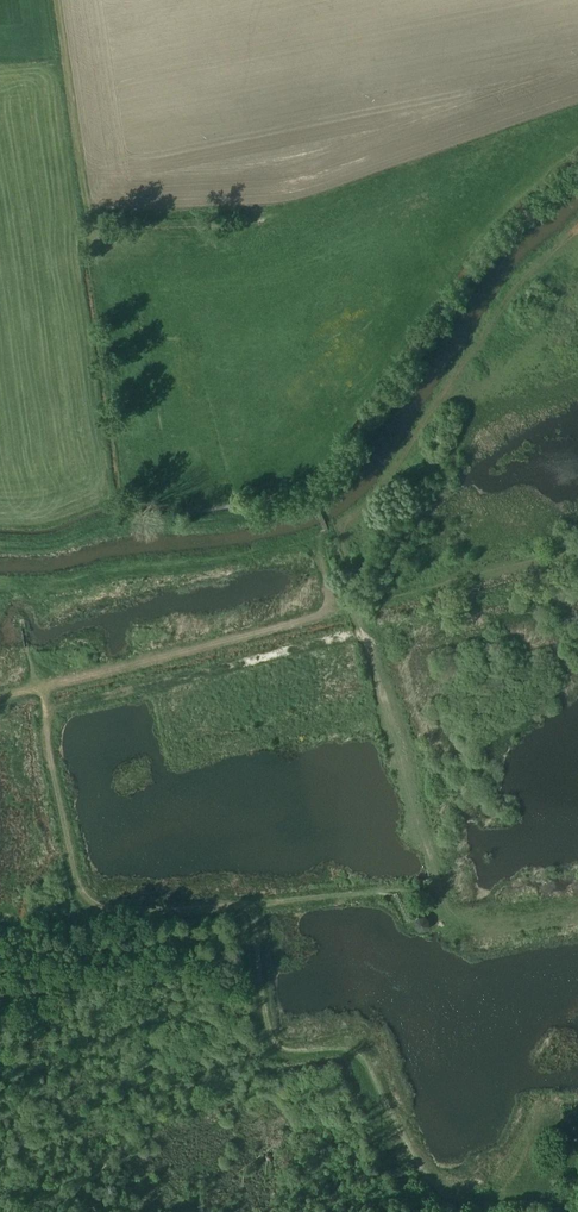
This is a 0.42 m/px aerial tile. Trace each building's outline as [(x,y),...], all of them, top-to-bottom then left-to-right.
[(418,917),(415,921),(415,928),(419,931),(426,931),(429,927),(429,920),(424,917),(418,917)]
